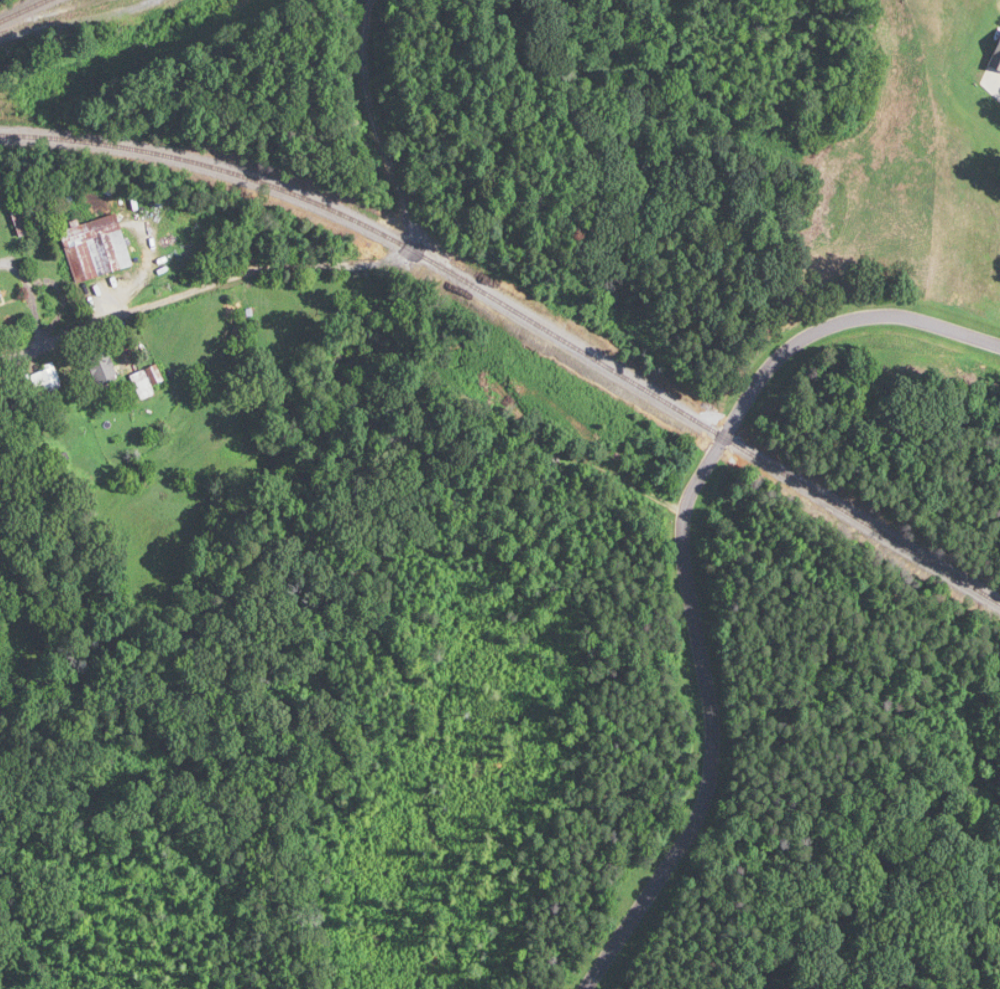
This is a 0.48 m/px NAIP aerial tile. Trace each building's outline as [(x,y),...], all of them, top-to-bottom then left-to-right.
[(33,233),(24,202),(9,206),(18,237),(33,233)] [(132,267),(118,214),(61,229),(75,282),(132,267)] [(118,378),(107,349),(86,357),(98,386),(118,378)] [(31,373),(38,387),(44,384),(48,393),(64,386),(53,363),(31,373)] [(143,400),(157,393),(153,385),(164,379),(156,363),(130,377),(143,400)]
